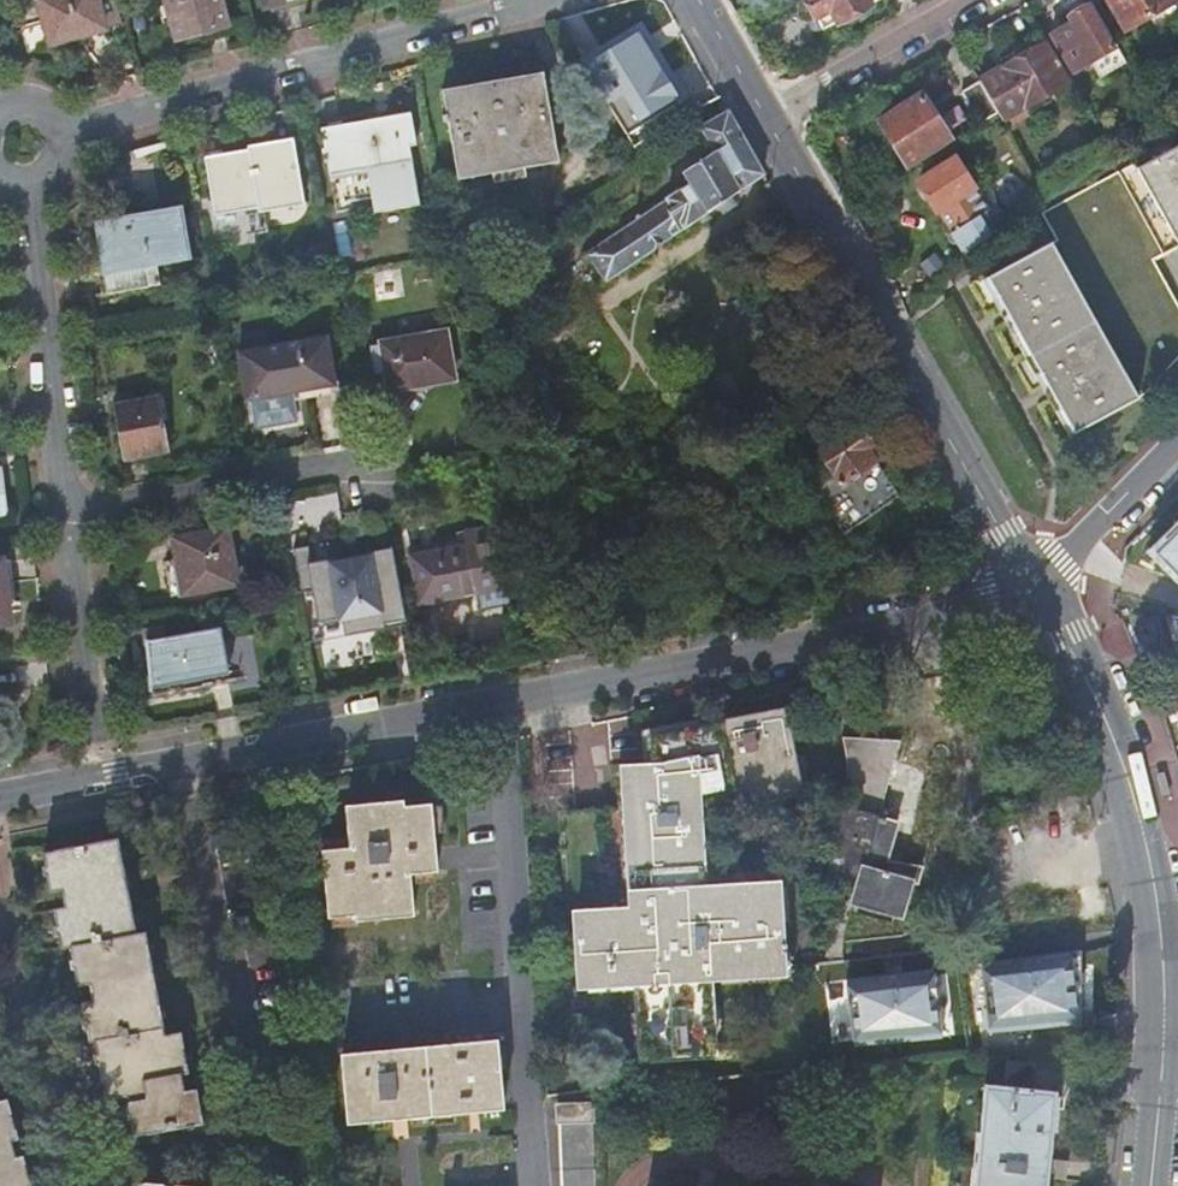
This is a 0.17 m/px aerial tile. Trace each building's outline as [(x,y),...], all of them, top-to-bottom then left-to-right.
[(45,23),(50,47),(106,33),(97,0),(17,0),(25,29),(45,23)] [(174,41),(228,28),(221,0),(164,0),(174,41)] [(822,32),(870,4),(868,0),(805,0),(822,32)] [(1126,30),(1148,17),(1156,30),(1177,17),(1177,0),(1108,0),(1126,30)] [(1052,36),(1073,74),(1114,49),(1089,6),(1069,18),(1072,24),(1052,36)] [(637,33),(584,64),(627,135),(679,103),(637,33)] [(979,80),(979,81),(961,92),(980,123),(998,112),(1003,119),(1004,121),(1068,85),(1045,43),(979,80)] [(656,45),(650,50),(662,70),(669,66),(656,45)] [(444,116),(444,122),(450,122),(461,180),(560,162),(545,73),(445,92),(449,115),(444,116)] [(881,120),(908,164),(950,137),(922,94),(881,120)] [(762,174),(725,111),(700,128),(713,151),(680,173),(687,184),(586,255),(602,281),(762,174)] [(324,125),(320,126),(335,208),(373,203),(374,214),(418,205),(409,149),(416,147),(411,117),(325,132),(324,125)] [(213,213),(199,215),(204,243),(268,233),(265,211),(307,205),(307,202),(304,202),(294,145),(297,144),(296,140),(219,153),(221,164),(205,165),(213,213)] [(1177,243),(1177,146),(1172,149),(1168,142),(1156,148),(1160,156),(1137,169),(1177,243)] [(203,156),(205,165),(221,164),(219,153),(203,156)] [(940,209),(950,224),(982,204),(973,190),(975,188),(956,157),(920,180),(939,210),(940,209)] [(103,272),(99,273),(102,293),(160,284),(157,264),(192,258),(181,198),(158,202),(160,208),(94,219),(103,272)] [(988,279),(1074,435),(1138,399),(1051,244),(988,279)] [(446,335),(383,347),(390,391),(454,382),(446,335)] [(335,386),(328,339),(240,351),(247,399),(335,386)] [(160,397),(116,405),(126,457),(170,450),(160,397)] [(822,451),(834,469),(811,486),(845,532),(898,493),(868,451),(874,446),(859,424),(822,451)] [(413,556),(422,602),(507,588),(496,526),(465,531),(468,546),(413,556)] [(169,563),(175,596),(240,586),(232,529),(178,538),(182,561),(169,563)] [(1159,555),(1177,574),(1177,535),(1159,555)] [(396,549),(316,563),(313,546),(298,549),(306,593),(316,591),(322,622),(346,618),(349,636),(410,625),(396,549)] [(0,561),(0,623),(12,621),(4,561),(0,561)] [(224,626),(149,640),(155,694),(234,682),(224,626)] [(629,892),(712,888),(706,805),(720,802),(798,788),(784,712),(621,743),(624,807),(629,892)] [(828,879),(856,888),(851,905),(903,921),(914,881),(884,873),(898,823),(879,817),(893,770),(901,742),(843,739),(844,745),(846,753),(848,762),(849,771),(849,777),(848,781),(848,791),(845,803),(843,810),(846,811),(828,879)] [(346,806),(350,848),(323,850),(330,919),(356,917),(356,920),(412,915),(408,872),(436,870),(430,804),(402,807),(402,801),(346,806)] [(712,888),(726,887),(720,802),(706,805),(712,888)] [(629,892),(624,807),(559,812),(559,825),(564,914),(576,914),(630,911),(629,892)] [(118,837),(54,849),(58,872),(47,875),(51,892),(62,890),(66,906),(54,908),(61,949),(72,946),(80,987),(92,985),(95,1001),(84,1003),(91,1044),(96,1043),(108,1100),(127,1096),(131,1113),(143,1110),(148,1133),(204,1123),(198,1089),(151,1097),(148,1081),(189,1073),(182,1032),(166,1035),(159,994),(122,1001),(117,978),(154,971),(147,931),(137,933),(118,837)] [(58,872),(54,849),(43,852),(47,875),(58,872)] [(712,888),(629,892),(630,911),(576,914),(579,985),(637,982),(638,988),(642,1060),(713,1056),(709,979),(708,977),(737,976),(784,973),(783,970),(782,952),(787,952),(786,943),(782,943),(777,883),(726,887),(712,888)] [(1082,950),(974,962),(982,1034),(1082,1025),(1082,950)] [(936,969),(847,979),(853,1043),(944,1034),(936,969)] [(343,1055),(349,1123),(503,1110),(497,1040),(343,1055)] [(1007,1089),(1033,1091),(1036,1066),(1010,1063),(1007,1089)] [(1007,1089),(988,1087),(978,1185),(1050,1185),(1058,1094),(1033,1091),(1007,1089)] [(19,1137),(8,1098),(0,1100),(0,1143),(19,1137)] [(557,1121),(590,1120),(595,1120),(595,1104),(556,1105),(556,1121),(557,1121)] [(136,1136),(148,1133),(143,1110),(131,1113),(136,1136)] [(557,1121),(560,1185),(592,1185),(590,1120),(557,1121)] [(24,1155),(0,1161),(0,1185),(32,1185),(24,1155)]
